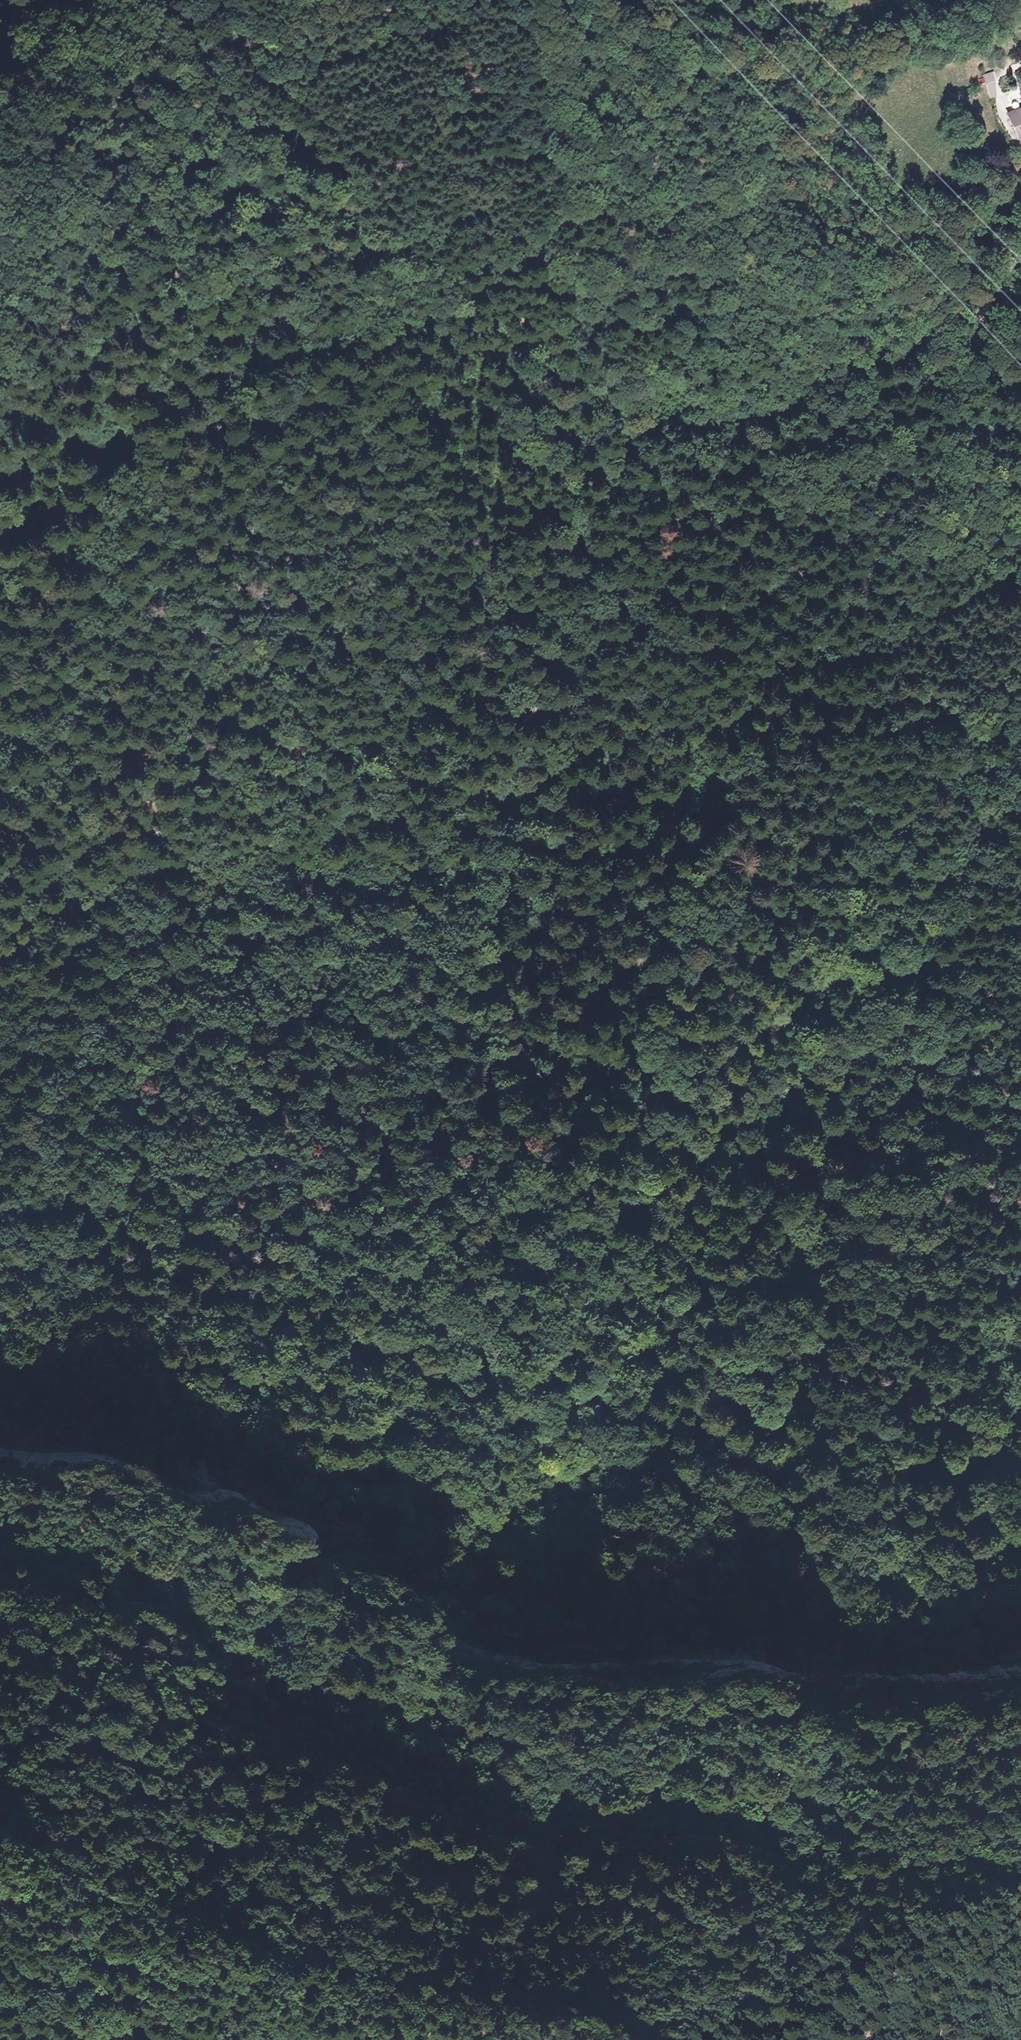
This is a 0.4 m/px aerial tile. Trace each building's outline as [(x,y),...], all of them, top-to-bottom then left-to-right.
[(988,98),(1000,96),(996,71),(984,73),(988,98)] [(1006,116),(1018,136),(1020,135),(1020,108),(1006,116)]
